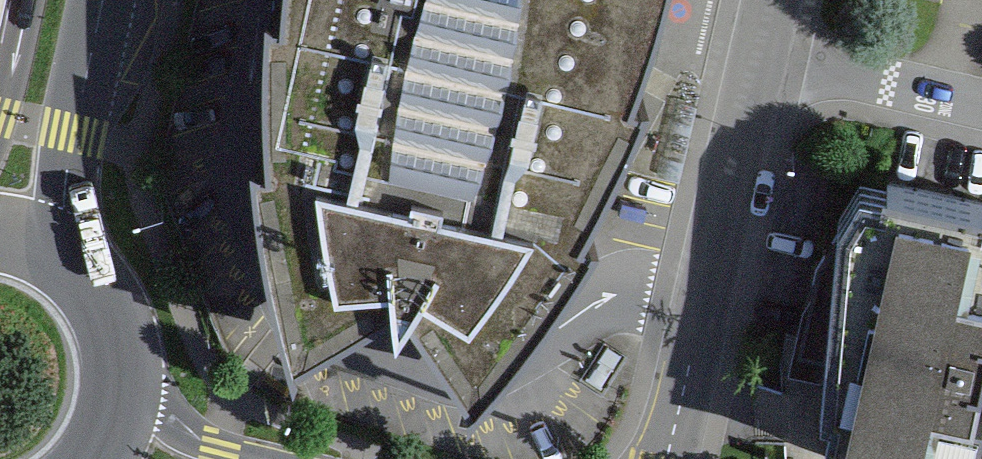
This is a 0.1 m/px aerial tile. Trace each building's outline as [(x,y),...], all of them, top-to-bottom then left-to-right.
[(299,124),(336,335),(436,269),(513,375),(634,216),(692,88),(714,0),(305,0),(299,124)] [(902,168),(871,212),(835,451),(867,458),(981,458),(981,187),(902,168)]
